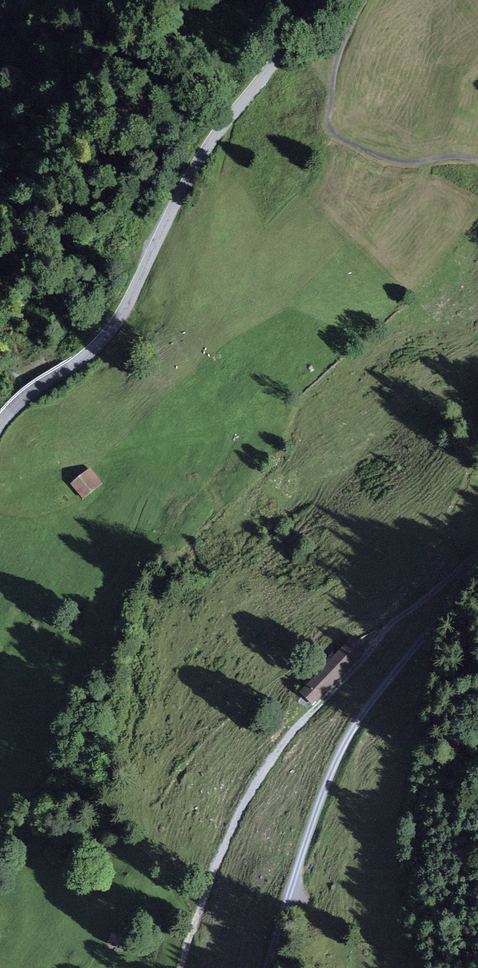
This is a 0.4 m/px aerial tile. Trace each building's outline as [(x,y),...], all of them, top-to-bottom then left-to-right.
[(90,467),(70,483),(82,498),(102,483),(90,467)]
